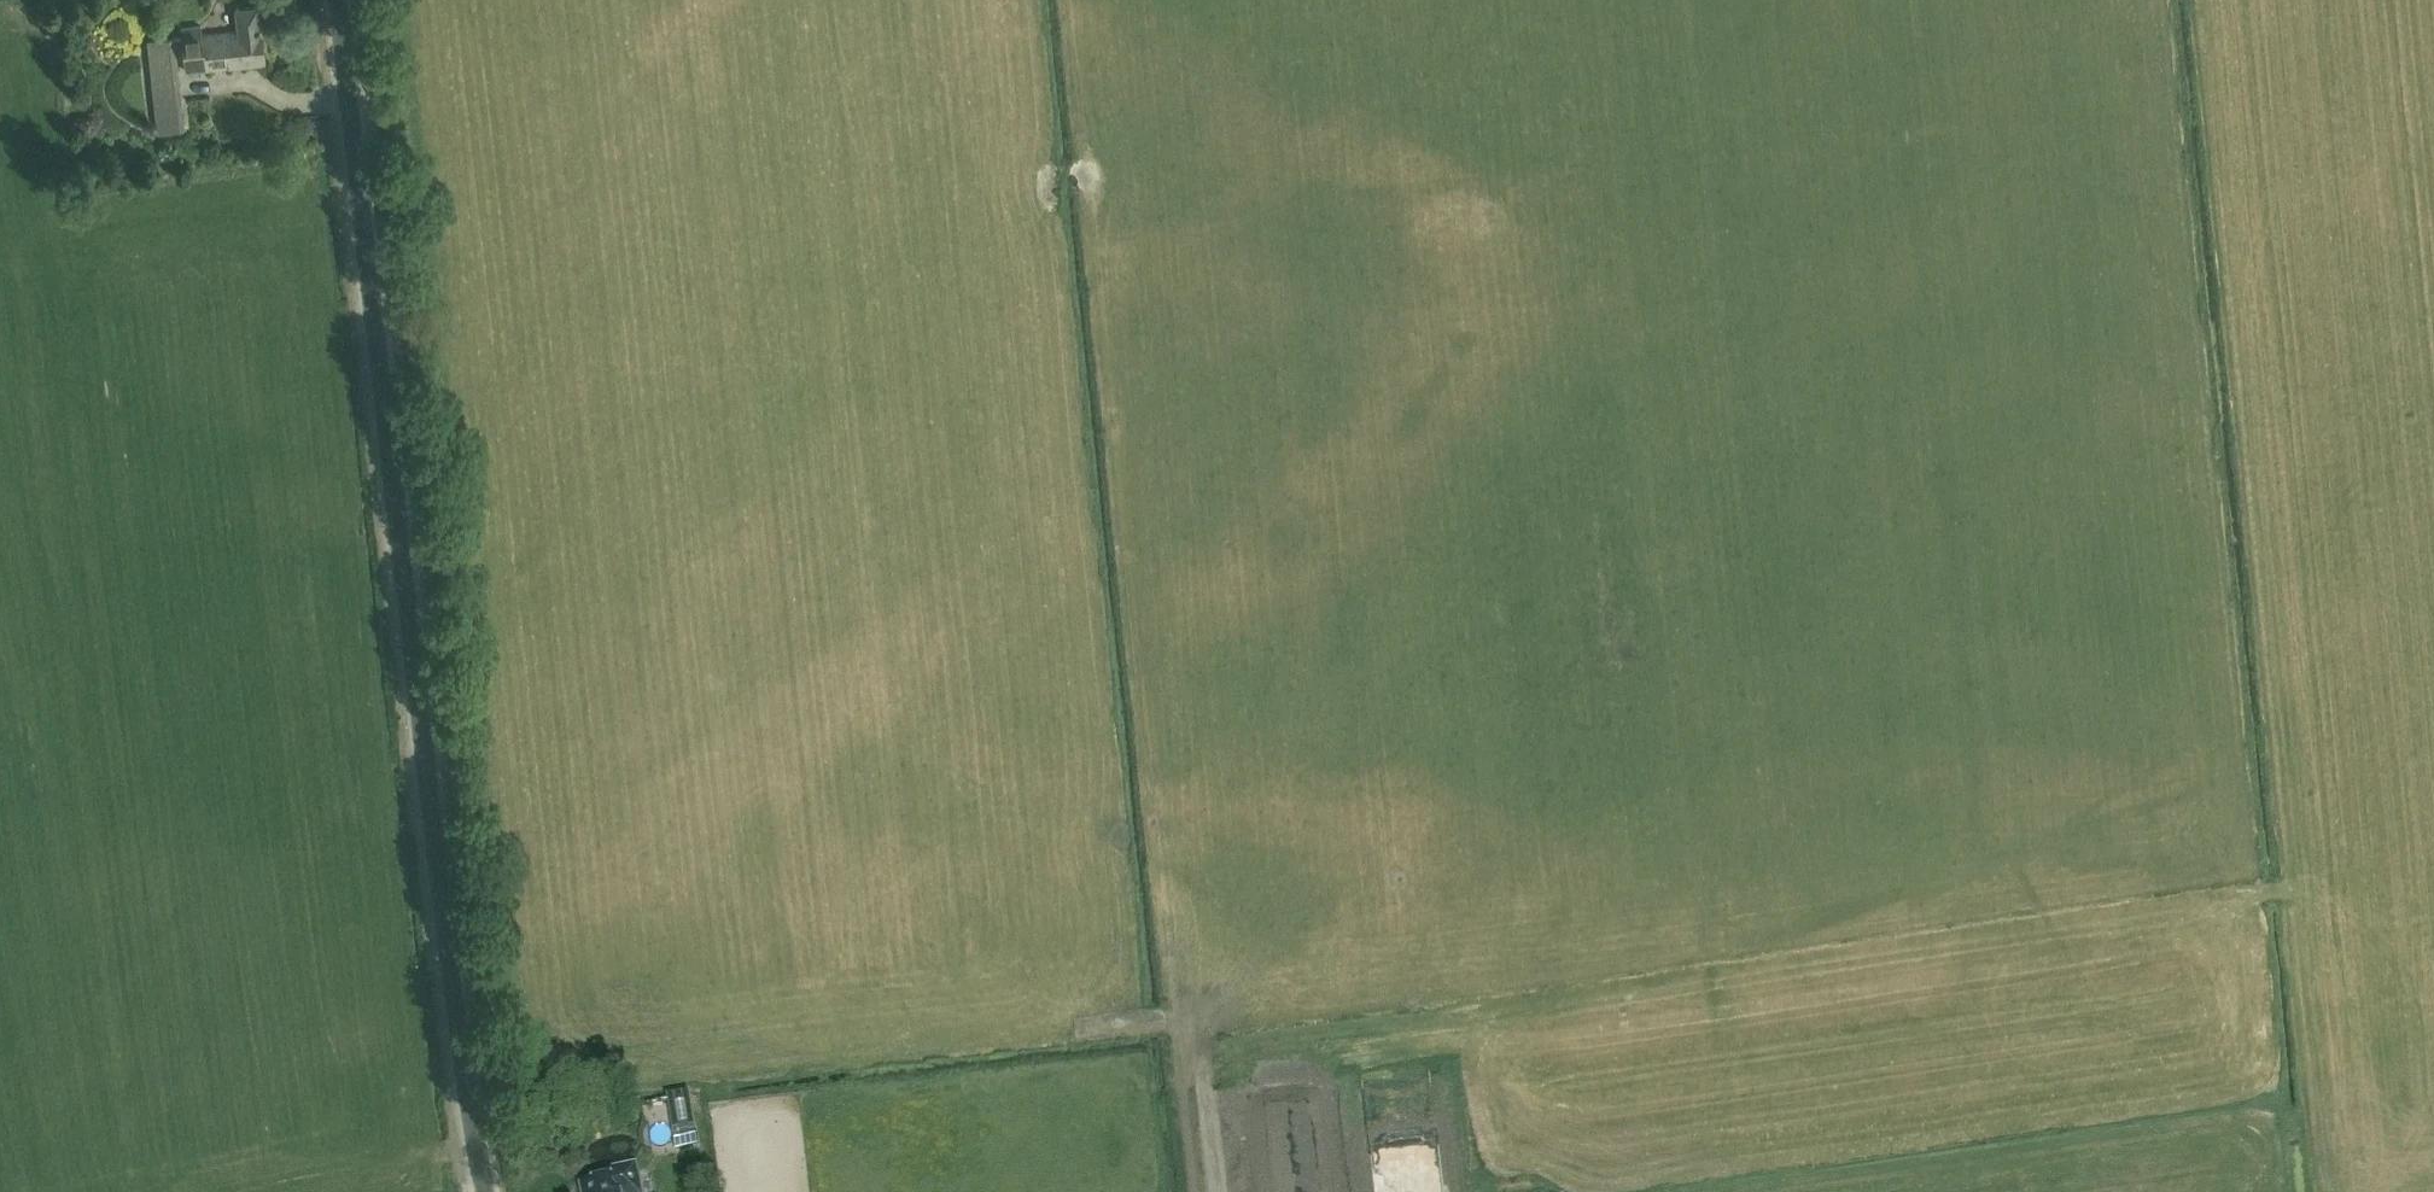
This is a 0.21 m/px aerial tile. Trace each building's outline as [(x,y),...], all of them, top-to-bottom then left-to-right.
[(263,63),(262,56),(263,56),(260,34),(257,7),(236,9),(238,31),(201,35),(200,26),(181,28),(185,72),(263,63)] [(177,87),(172,39),(148,42),(153,89),(177,87)] [(580,1185),(582,1191),(638,1191),(634,1171),(630,1168),(621,1170),(619,1173),(620,1177),(580,1185)]
